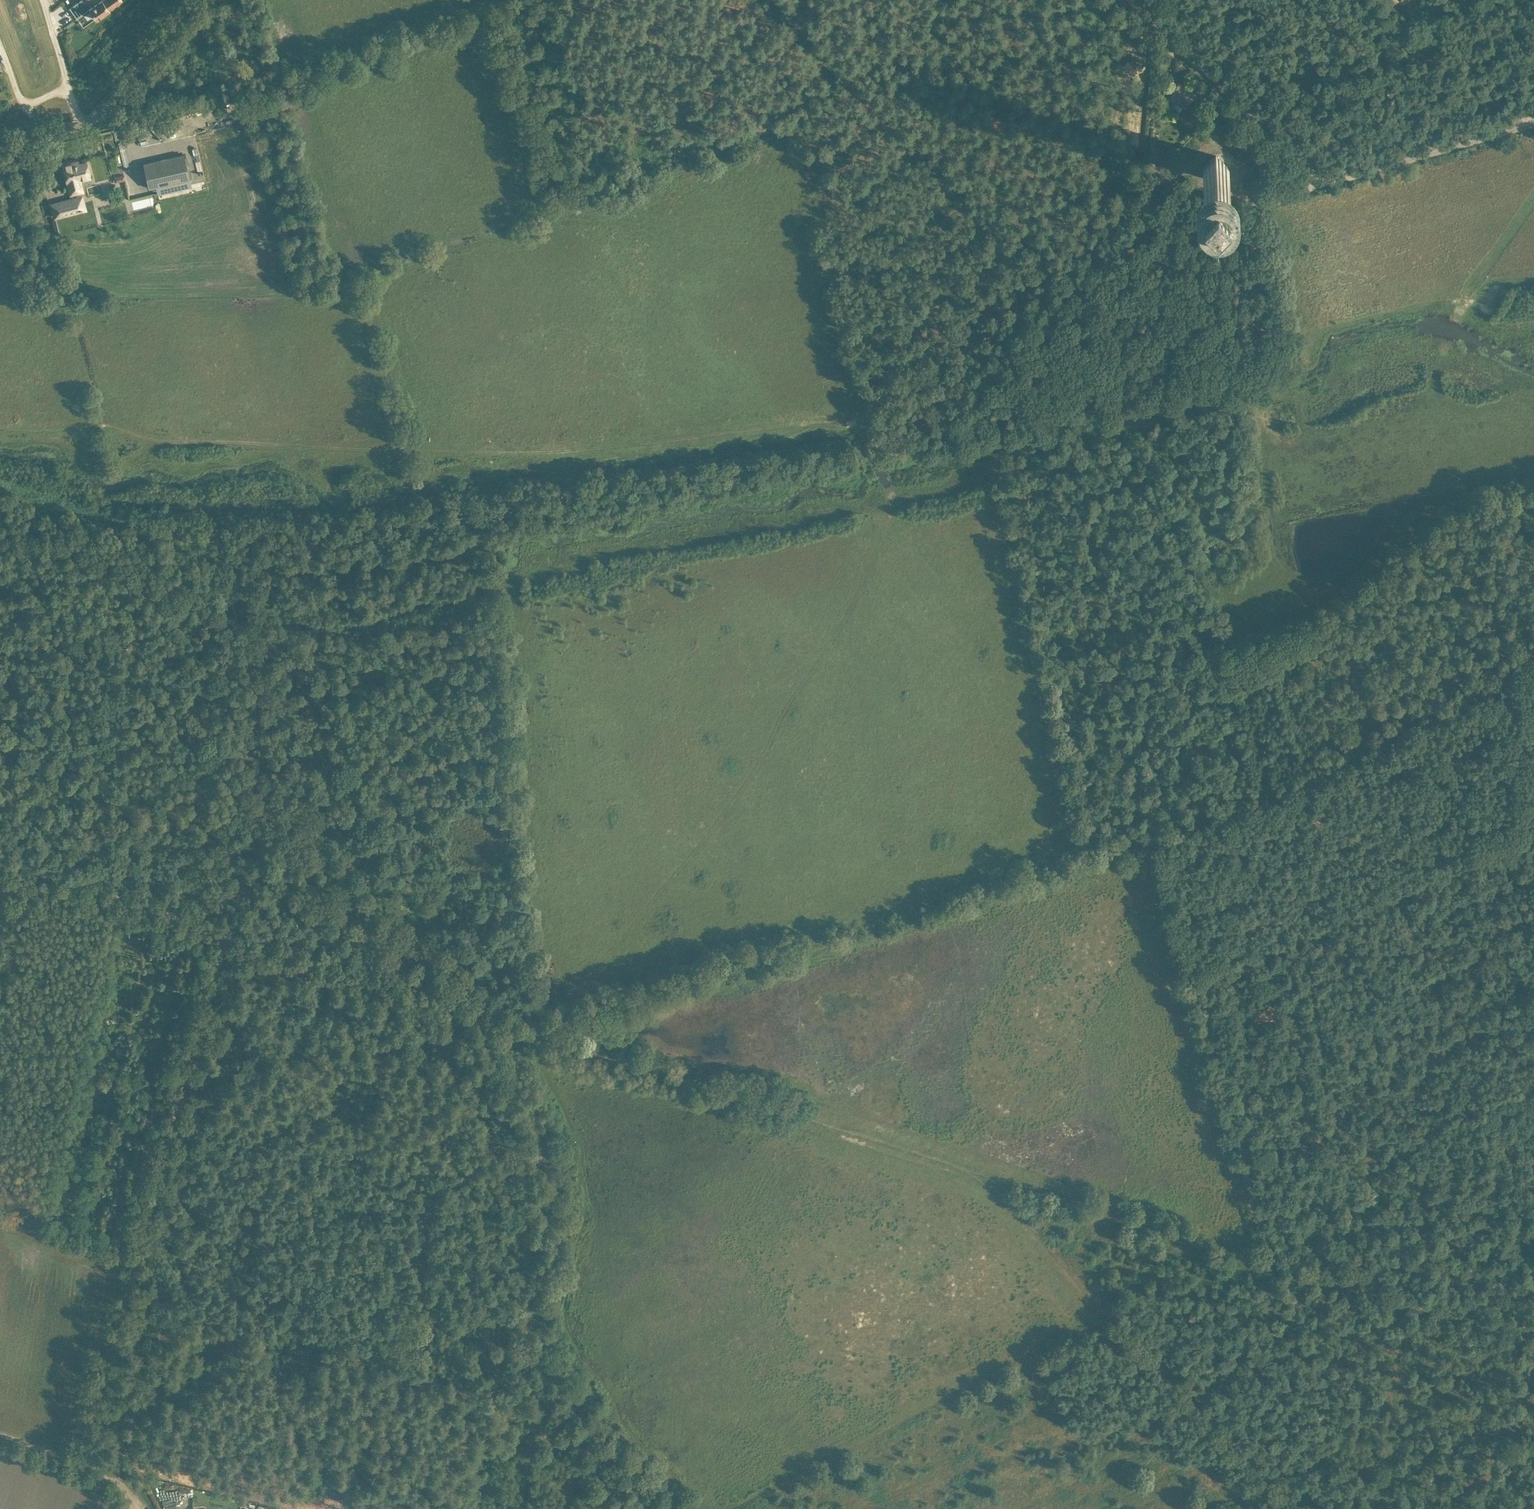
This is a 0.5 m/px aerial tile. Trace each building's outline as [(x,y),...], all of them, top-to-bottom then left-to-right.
[(69,7),(76,18),(77,17),(82,13),(82,14),(83,13),(88,9),(89,9),(97,19),(110,10),(109,9),(110,9),(110,8),(115,4),(115,5),(116,4),(121,0),(121,1),(122,0),(79,0),(76,2),(75,3),(70,7),(70,6),(69,7)] [(1179,81),(1167,97),(1175,102),(1172,106),(1180,111),(1182,108),(1183,109),(1195,94),(1179,81)] [(1180,118),(1187,128),(1195,122),(1188,112),(1180,118)] [(144,163),(149,186),(188,178),(183,155),(144,163)] [(1216,155),(1203,168),(1216,181),(1229,168),(1216,155)] [(64,178),(66,178),(67,182),(68,182),(71,193),(82,190),(79,179),(90,176),(86,161),(79,163),(78,160),(62,164),(64,170),(62,170),(64,178)] [(132,208),(154,205),(153,194),(131,197),(132,208)] [(77,211),(74,198),(51,203),(55,216),(77,211)]
